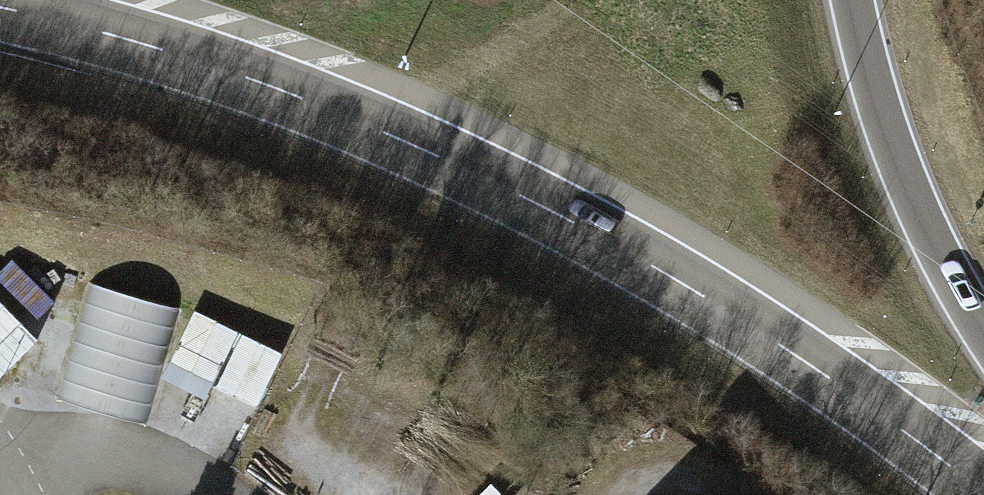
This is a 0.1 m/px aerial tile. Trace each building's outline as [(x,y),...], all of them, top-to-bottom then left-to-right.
[(206,366),(215,307),(100,288),(90,347),(206,366)] [(40,337),(0,296),(0,375),(40,337)]
